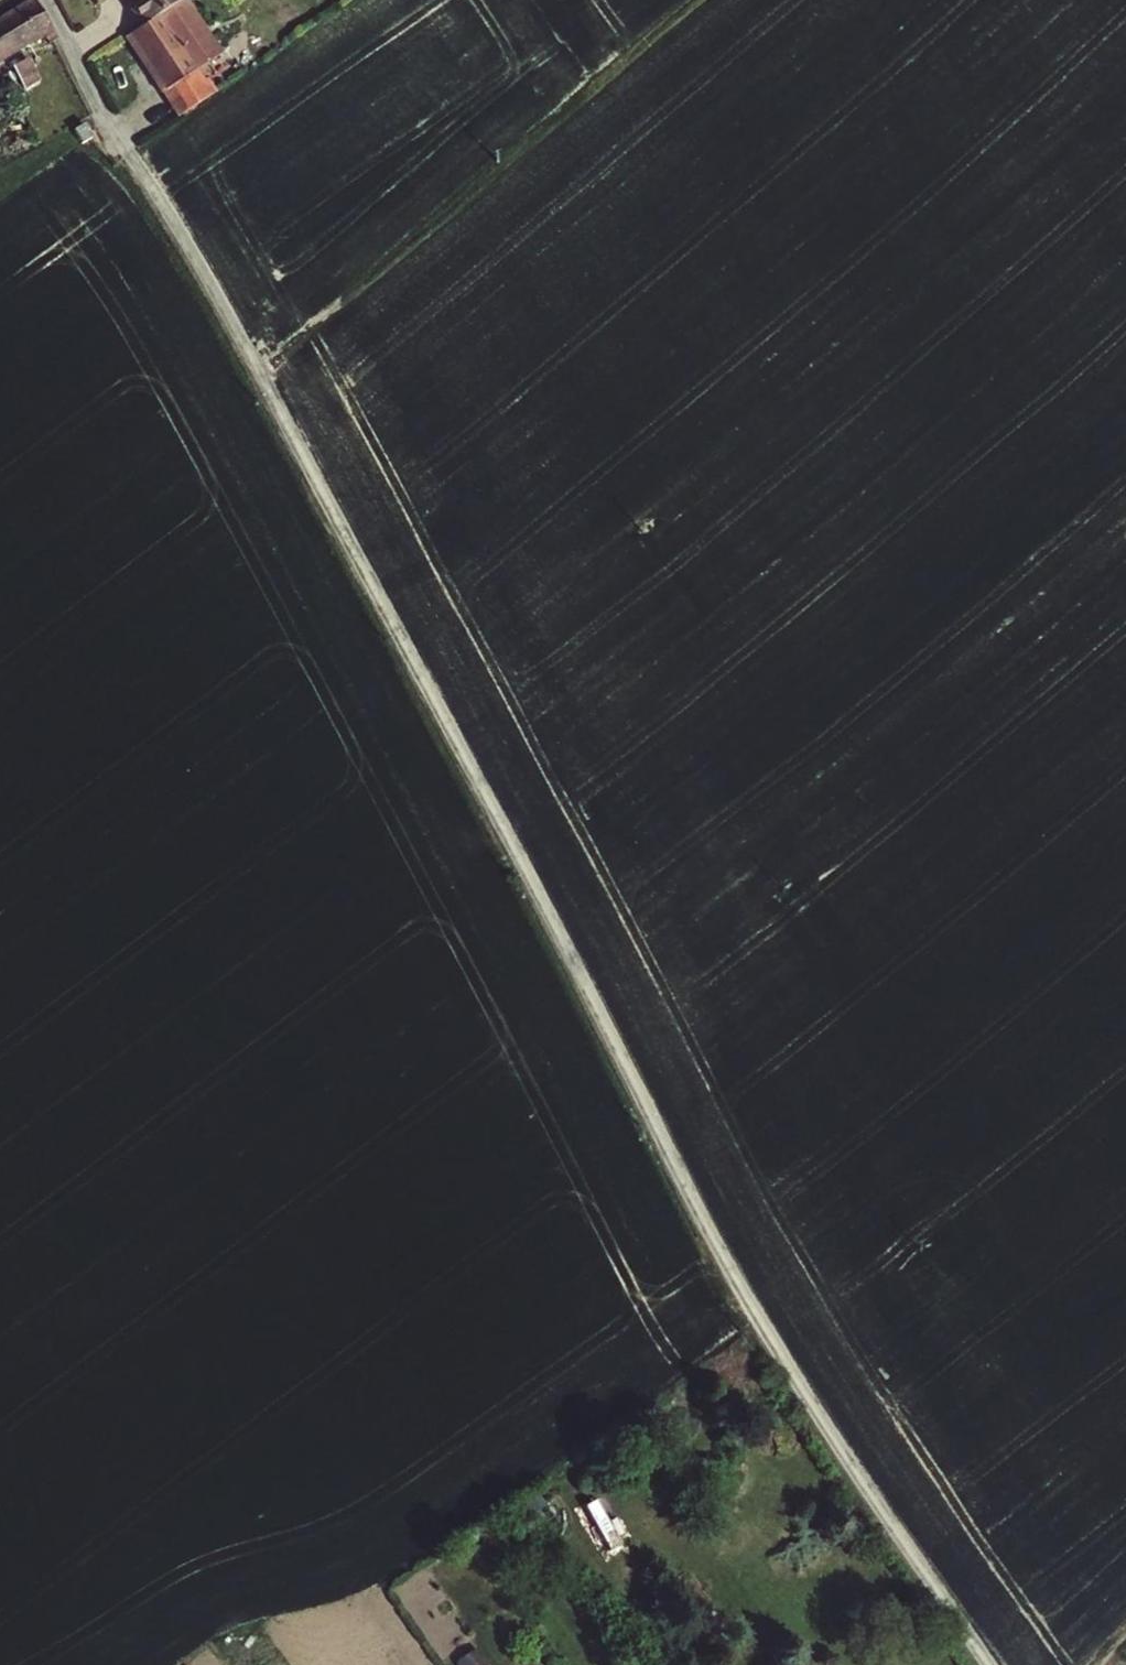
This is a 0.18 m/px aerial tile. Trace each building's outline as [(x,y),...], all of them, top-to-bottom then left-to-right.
[(183,0),(126,0),(144,26),(159,15),(175,5),(181,1),(183,0)] [(130,34),(167,90),(183,114),(217,91),(209,78),(204,81),(197,70),(222,54),(186,0),(183,0),(181,1),(175,5),(159,15),(144,26),(130,34)] [(43,38),(48,46),(59,41),(36,1),(0,22),(0,63),(43,38)] [(25,64),(11,72),(23,95),(38,86),(25,64)] [(0,81),(0,85),(2,88),(10,84),(6,78),(0,81)] [(91,123),(81,129),(88,143),(98,138),(91,123)] [(612,1495),(591,1502),(607,1549),(628,1542),(612,1495)]
